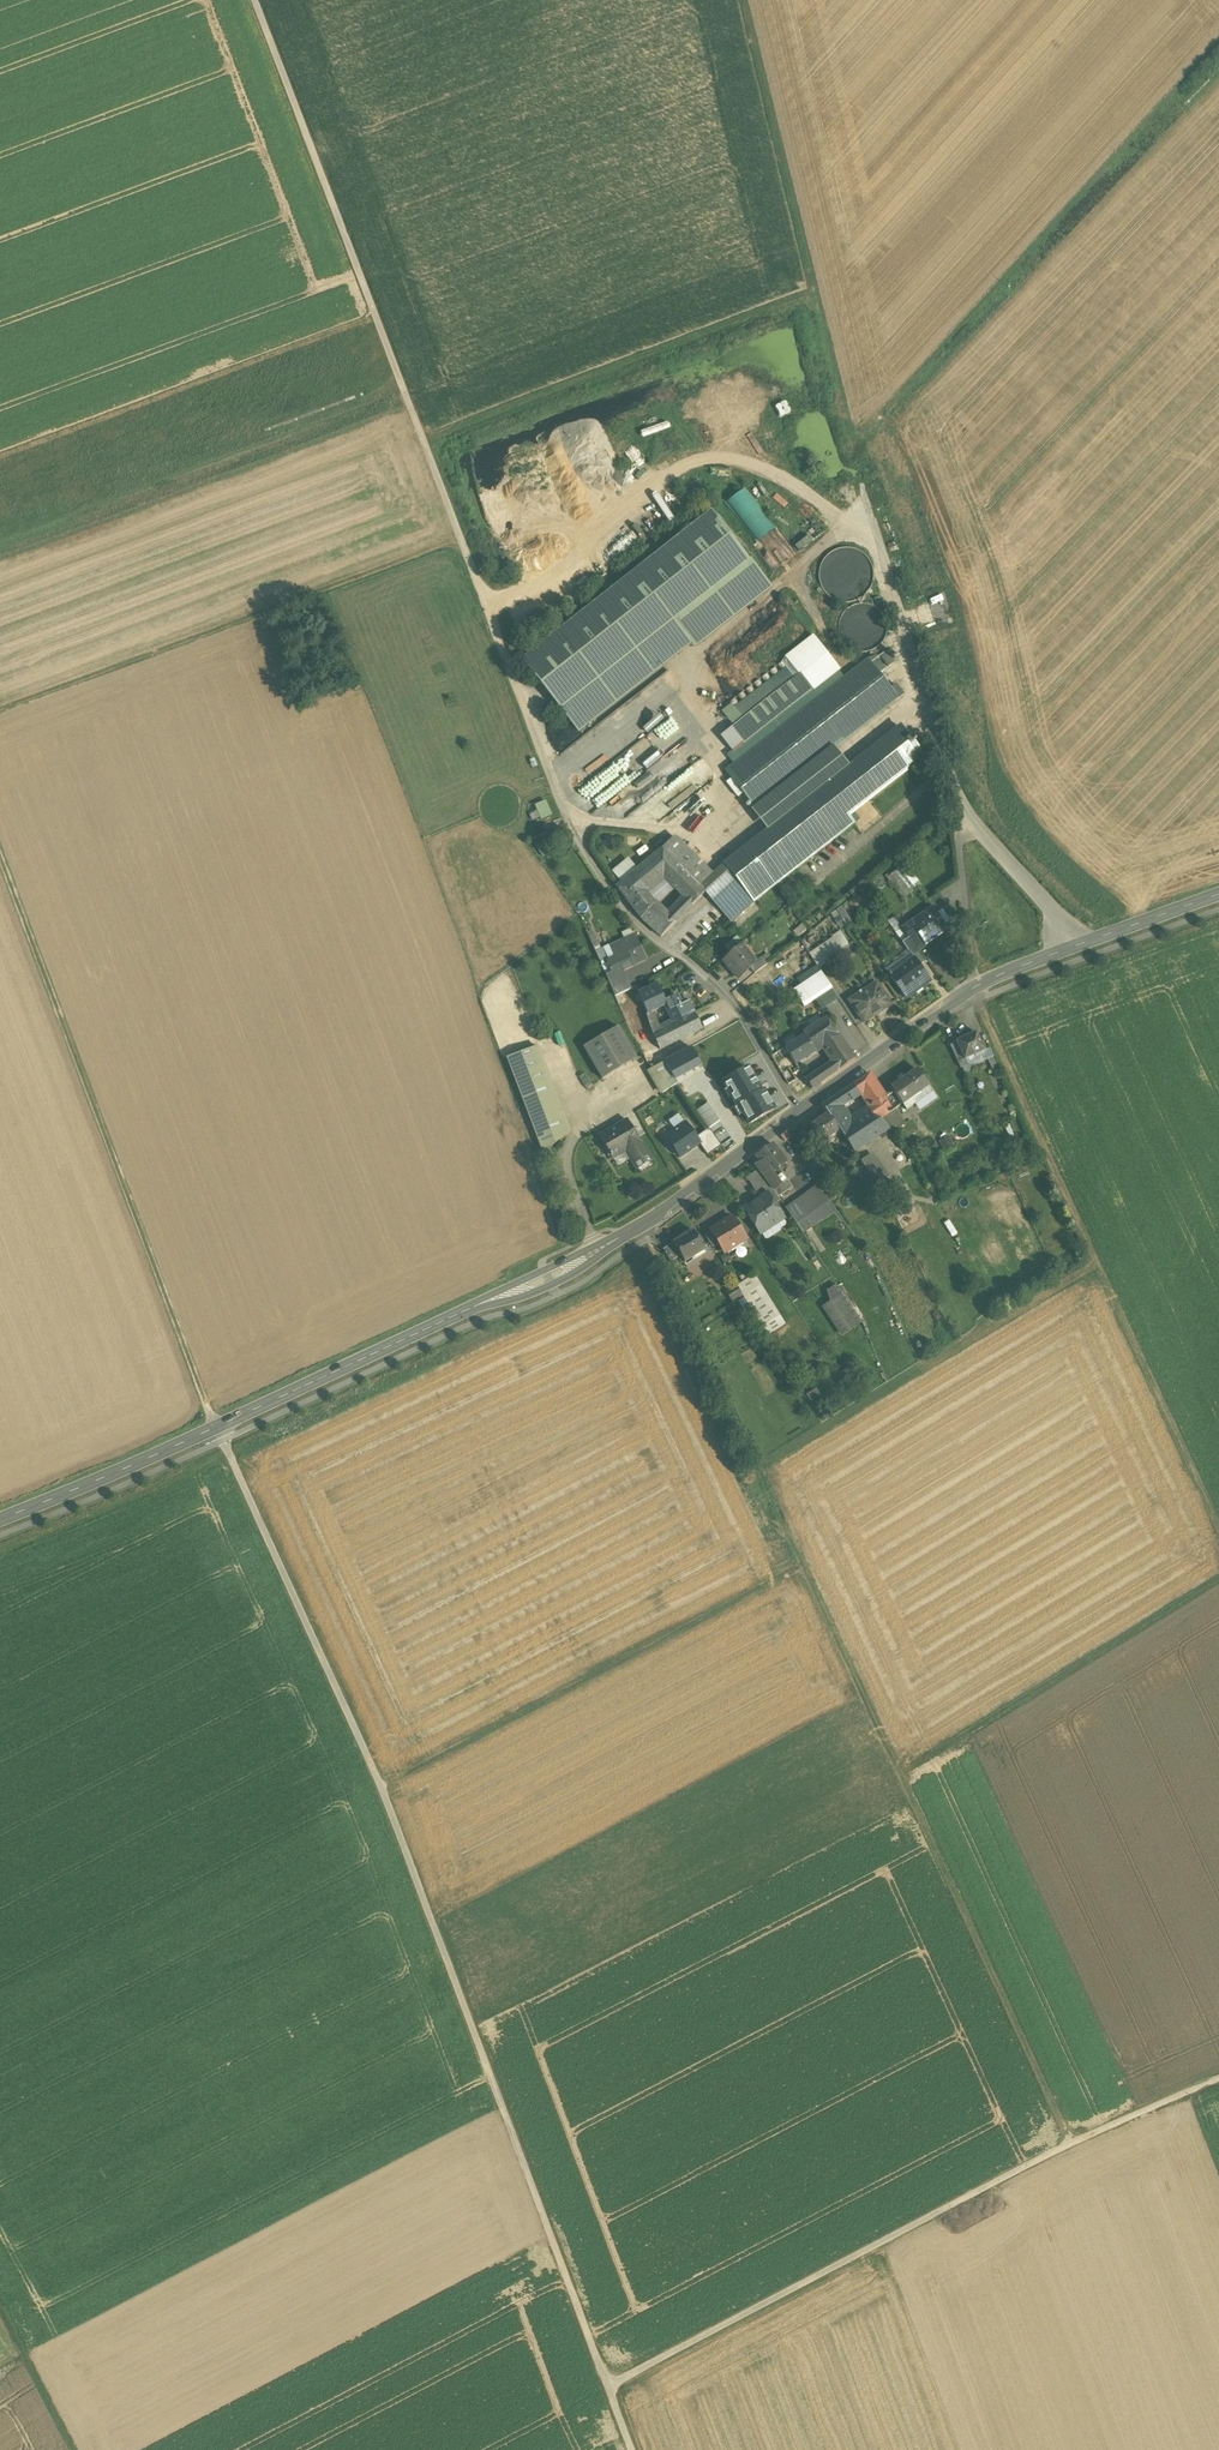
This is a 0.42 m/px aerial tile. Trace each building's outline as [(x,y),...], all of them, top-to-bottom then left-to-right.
[(643,435),(671,429),(669,423),(642,429),(643,435)] [(712,464),(710,471),(743,478),(744,471),(712,464)] [(745,489),(727,503),(757,544),(776,529),(745,489)] [(636,517),(659,500),(656,495),(632,511),(636,517)] [(711,513),(635,572),(673,620),(748,560),(711,513)] [(806,524),(790,536),(800,551),(816,539),(806,524)] [(773,570),(787,560),(777,545),(769,552),(763,544),(757,549),(773,570)] [(871,586),(873,575),(871,565),(865,556),(856,550),(846,548),(835,551),(826,557),(821,566),(819,576),(821,587),(827,595),(836,601),(846,603),(857,601),(866,595),(871,586)] [(748,560),(673,620),(690,642),(696,649),(771,589),(748,560)] [(635,572),(522,662),(559,709),(673,620),(635,572)] [(918,605),(921,620),(950,615),(947,600),(918,605)] [(885,637),(887,628),(885,619),(879,611),(871,606),(862,604),(853,606),(845,611),(840,619),(838,628),(840,638),(845,646),(853,651),(863,652),(872,651),(880,645),(885,637)] [(673,620),(559,709),(577,731),(690,642),(673,620)] [(756,623),(731,631),(735,645),(761,636),(756,623)] [(726,755),(734,764),(842,680),(836,673),(840,670),(813,636),(784,659),(785,660),(720,711),(732,725),(719,735),(731,751),(726,755)] [(734,764),(725,771),(756,811),(899,699),(868,660),(842,680),(734,764)] [(603,785),(578,794),(590,808),(591,813),(634,780),(637,779),(684,743),(674,747),(681,741),(687,739),(684,734),(672,739),(669,732),(663,734),(661,727),(647,732),(635,702),(617,716),(620,722),(636,743),(629,748),(625,743),(615,751),(617,758),(612,762),(607,764),(595,773),(601,781),(603,785)] [(899,727),(724,863),(739,882),(738,883),(754,902),(755,901),(755,902),(854,824),(847,816),(923,757),(899,727)] [(835,751),(756,812),(768,828),(847,766),(835,751)] [(579,778),(593,766),(589,762),(575,774),(579,778)] [(695,763),(642,803),(654,818),(707,778),(695,763)] [(538,810),(530,813),(532,821),(552,815),(547,800),(535,804),(538,810)] [(709,875),(674,839),(662,849),(699,886),(709,875)] [(655,904),(646,893),(664,879),(685,900),(675,909),(668,916),(675,923),(682,916),(705,893),(705,892),(699,886),(662,849),(630,876),(616,888),(628,904),(640,919),(654,905),(655,904)] [(637,869),(628,858),(611,872),(621,883),(637,869)] [(724,863),(709,875),(699,886),(705,892),(705,893),(715,904),(738,883),(739,882),(724,863)] [(905,864),(887,878),(902,898),(920,885),(905,864)] [(738,883),(715,904),(731,922),(754,902),(738,883)] [(939,893),(927,901),(931,908),(943,900),(939,893)] [(943,900),(931,908),(932,908),(936,915),(948,906),(943,900)] [(666,917),(654,905),(640,919),(661,938),(675,923),(668,916),(666,917)] [(932,908),(909,924),(916,934),(925,946),(947,930),(936,915),(932,908)] [(799,935),(806,928),(801,924),(794,931),(799,935)] [(849,946),(841,934),(833,939),(841,951),(849,946)] [(925,946),(916,934),(909,939),(918,951),(925,946)] [(633,936),(596,954),(602,966),(608,963),(614,975),(622,972),(645,961),(633,936)] [(833,939),(810,955),(817,967),(841,951),(833,939)] [(918,951),(909,939),(902,944),(909,953),(911,956),(918,951)] [(740,945),(722,961),(738,979),(750,969),(756,964),(755,963),(740,945)] [(925,962),(918,951),(911,956),(913,959),(914,959),(919,966),(925,962)] [(911,956),(909,953),(885,970),(906,999),(930,981),(919,966),(914,959),(913,959),(911,956)] [(761,958),(755,963),(756,964),(750,969),(754,974),(760,970),(767,965),(761,958)] [(674,974),(687,975),(687,966),(674,966),(674,974)] [(622,972),(614,975),(607,978),(616,996),(628,991),(630,989),(622,972)] [(821,973),(799,987),(810,1003),(832,989),(821,973)] [(890,1006),(876,984),(858,995),(862,1001),(853,1008),(863,1024),(890,1006)] [(658,985),(640,993),(648,1011),(665,1001),(658,985)] [(630,989),(628,991),(631,997),(640,993),(636,987),(630,989)] [(810,1003),(799,987),(793,991),(804,1007),(810,1003)] [(616,996),(615,997),(619,1005),(623,1003),(622,1001),(631,997),(628,991),(616,996)] [(631,997),(622,1001),(623,1003),(630,1019),(648,1011),(640,993),(631,997)] [(677,996),(665,1001),(669,1010),(681,1004),(677,996)] [(681,1004),(669,1010),(674,1021),(675,1023),(695,1014),(689,1002),(682,1006),(681,1004)] [(630,1019),(626,1021),(633,1036),(651,1029),(651,1028),(646,1015),(649,1014),(648,1011),(630,1019)] [(807,1018),(811,1026),(823,1020),(819,1012),(807,1018)] [(673,1024),(653,1035),(660,1050),(702,1029),(695,1014),(675,1023),(673,1024)] [(826,1019),(803,1033),(805,1036),(815,1052),(822,1048),(823,1047),(838,1037),(826,1019)] [(619,1027),(584,1048),(602,1079),(637,1058),(619,1027)] [(976,1033),(967,1037),(966,1035),(961,1037),(962,1040),(956,1042),(957,1043),(965,1060),(984,1051),(976,1033)] [(805,1036),(785,1048),(795,1064),(815,1052),(805,1036)] [(823,1047),(822,1048),(833,1063),(834,1063),(839,1071),(855,1060),(838,1037),(823,1047)] [(965,1060),(957,1043),(950,1046),(960,1069),(962,1068),(968,1065),(965,1060)] [(538,1047),(507,1058),(542,1151),(552,1147),(570,1132),(538,1047)] [(691,1048),(664,1062),(674,1080),(701,1066),(699,1063),(691,1048)] [(785,1048),(771,1056),(781,1073),(781,1072),(788,1085),(796,1080),(793,1075),(789,1068),(795,1064),(785,1048)] [(984,1051),(965,1060),(968,1065),(969,1068),(987,1059),(992,1057),(994,1056),(990,1049),(984,1051)] [(664,1062),(650,1070),(663,1093),(677,1084),(674,1080),(664,1062)] [(833,1063),(816,1075),(821,1083),(839,1071),(834,1063),(833,1063)] [(795,1064),(789,1068),(793,1075),(799,1071),(795,1064)] [(744,1114),(749,1124),(774,1110),(764,1091),(762,1092),(748,1069),(723,1083),(737,1108),(742,1105),(745,1110),(744,1114)] [(917,1070),(904,1079),(901,1074),(896,1078),(899,1082),(898,1083),(910,1099),(911,1099),(919,1093),(929,1086),(917,1070)] [(894,1110),(884,1096),(869,1074),(853,1086),(860,1096),(868,1107),(866,1109),(869,1112),(876,1122),(879,1120),(894,1110)] [(816,1075),(807,1082),(809,1085),(812,1090),(821,1083),(816,1075)] [(804,1079),(793,1087),(797,1094),(809,1085),(807,1082),(804,1079)] [(910,1099),(898,1083),(891,1089),(892,1091),(902,1105),(901,1105),(906,1111),(914,1105),(911,1099),(910,1099)] [(853,1086),(823,1105),(829,1114),(837,1125),(846,1120),(841,1112),(844,1109),(842,1107),(860,1096),(853,1086)] [(902,1105),(892,1091),(884,1096),(894,1110),(901,1105),(902,1105)] [(919,1093),(911,1099),(914,1105),(923,1099),(919,1093)] [(697,1111),(701,1117),(711,1110),(707,1104),(697,1111)] [(701,1117),(705,1123),(715,1116),(711,1110),(701,1117)] [(894,1110),(879,1120),(889,1130),(892,1133),(904,1125),(894,1110)] [(869,1112),(849,1126),(846,1120),(837,1125),(840,1130),(855,1152),(889,1130),(879,1120),(876,1122),(869,1112)] [(829,1114),(810,1127),(821,1142),(840,1130),(837,1125),(829,1114)] [(705,1123),(709,1129),(719,1121),(715,1116),(705,1123)] [(628,1121),(599,1137),(611,1156),(613,1155),(614,1158),(627,1150),(632,1158),(630,1159),(634,1164),(648,1156),(628,1121)] [(681,1158),(700,1145),(695,1138),(685,1124),(666,1137),(681,1158)] [(709,1129),(695,1138),(700,1145),(708,1156),(721,1146),(709,1129)] [(787,1132),(781,1136),(785,1142),(791,1138),(787,1132)] [(940,1140),(943,1148),(952,1144),(949,1136),(940,1140)] [(1029,1140),(1023,1143),(1030,1159),(1036,1156),(1029,1140)] [(773,1145),(772,1145),(756,1157),(760,1163),(755,1166),(759,1170),(764,1177),(764,1178),(772,1172),(778,1168),(786,1162),(773,1145)] [(887,1179),(871,1154),(861,1161),(876,1185),(887,1179)] [(778,1168),(772,1172),(776,1178),(782,1173),(778,1168)] [(759,1170),(747,1178),(756,1192),(762,1188),(767,1195),(767,1194),(774,1205),(780,1201),(778,1197),(773,1190),(764,1178),(764,1177),(759,1170)] [(772,1172),(764,1178),(768,1183),(775,1178),(776,1178),(772,1172)] [(776,1178),(775,1178),(780,1186),(788,1181),(782,1173),(776,1178)] [(775,1178),(768,1183),(773,1190),(780,1186),(775,1178)] [(778,1197),(792,1188),(788,1181),(780,1186),(773,1190),(778,1197)] [(836,1211),(818,1185),(786,1208),(803,1234),(813,1227),(836,1211)] [(767,1195),(744,1210),(760,1234),(783,1219),(774,1205),(767,1194),(767,1195)] [(732,1218),(711,1231),(711,1232),(719,1244),(724,1253),(746,1240),(732,1218)] [(693,1231),(673,1243),(673,1244),(680,1256),(684,1262),(705,1250),(693,1231)] [(719,1244),(711,1232),(705,1236),(712,1248),(719,1244)] [(673,1244),(663,1249),(671,1262),(680,1256),(673,1244)] [(783,1325),(753,1276),(737,1286),(742,1295),(767,1335),(783,1325)] [(861,1323),(835,1285),(826,1292),(830,1301),(821,1307),(841,1336),(861,1323)] [(737,1286),(729,1291),(734,1299),(742,1295),(737,1286)] [(734,1299),(729,1291),(726,1293),(732,1301),(734,1299)] [(811,1402),(821,1397),(817,1388),(806,1394),(811,1402)]
